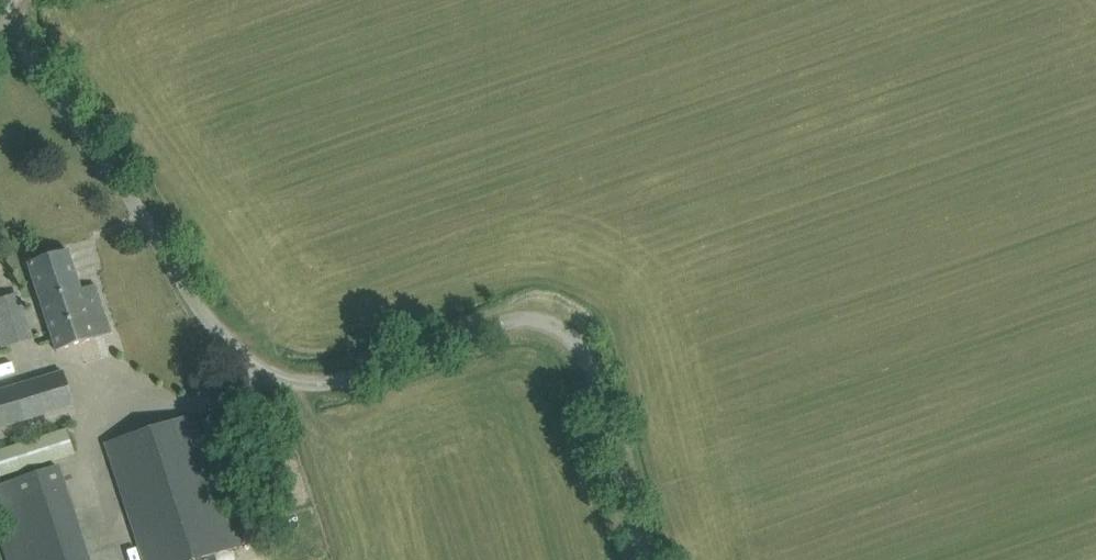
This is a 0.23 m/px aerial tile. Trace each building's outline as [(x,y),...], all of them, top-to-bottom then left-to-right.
[(80,289),(68,250),(47,257),(27,263),(44,313),(56,351),(90,340),(111,333),(100,301),(95,284),(80,289)] [(1,323),(23,316),(16,294),(0,300),(0,319),(1,323)] [(1,323),(8,345),(31,338),(23,316),(1,323)] [(7,428),(74,405),(63,372),(0,393),(0,430),(7,428)] [(172,423),(106,444),(144,559),(195,559),(236,547),(193,416),(172,423)] [(74,454),(67,430),(0,450),(0,476),(74,454)] [(58,468),(0,487),(0,516),(14,559),(88,559),(58,468)]
